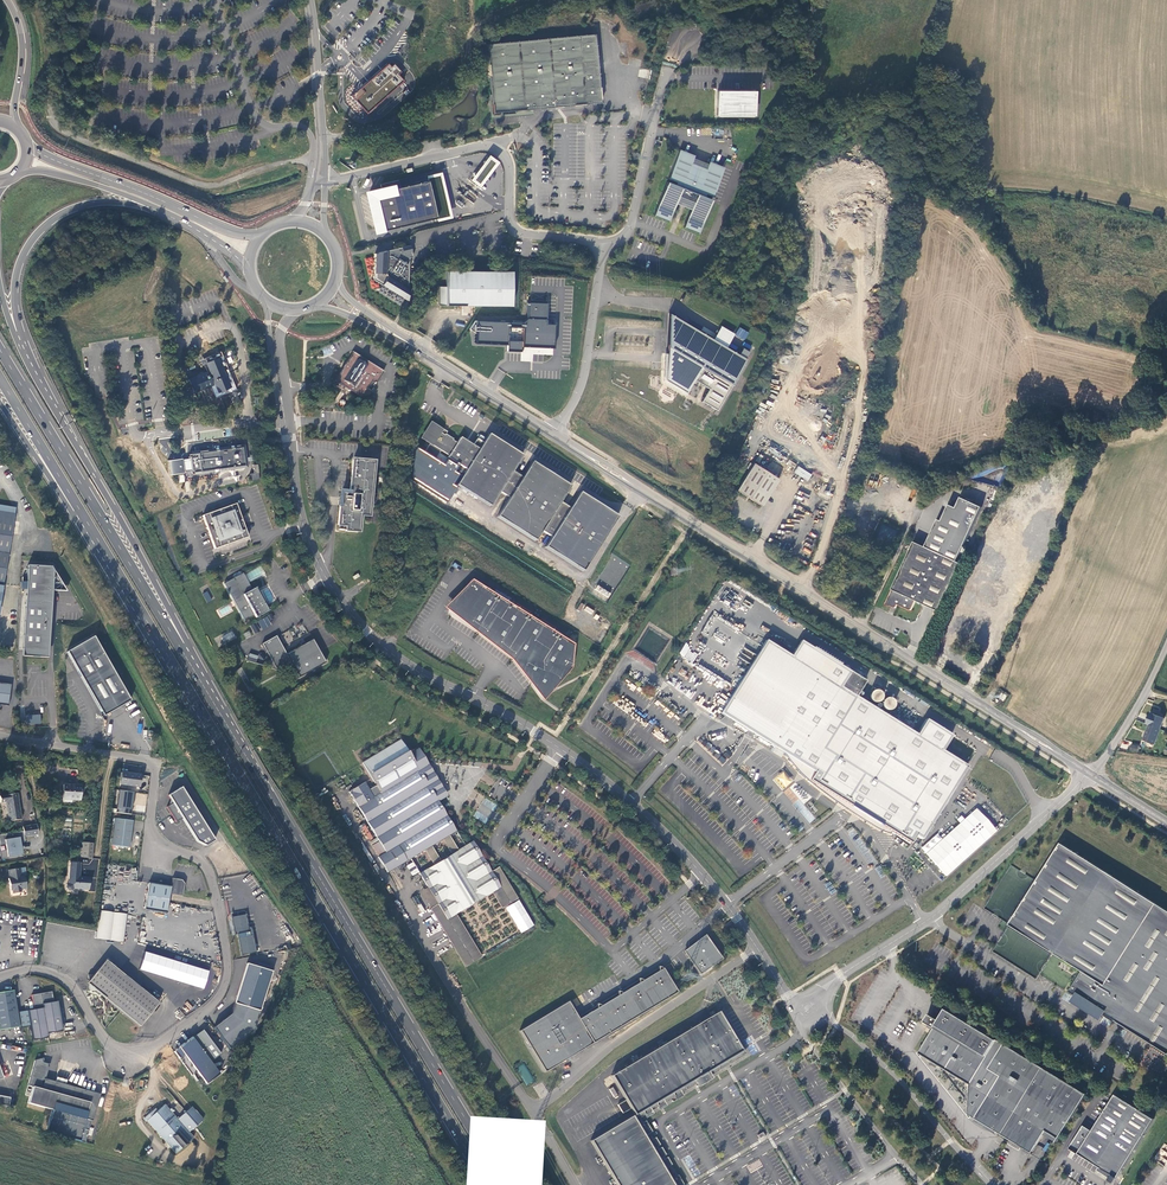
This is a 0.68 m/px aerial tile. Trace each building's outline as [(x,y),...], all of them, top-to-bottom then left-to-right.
[(595,34),(486,43),(493,116),(502,115),(502,112),(515,111),(515,114),(523,113),(523,110),(557,107),(601,103),(595,34)] [(392,67),(389,64),(374,78),(362,89),(366,93),(364,95),(356,101),(362,107),(368,114),(405,82),(399,75),(402,72),(395,64),(392,67)] [(753,91),(717,91),(716,115),(753,115),(753,91)] [(679,150),(667,179),(675,182),(674,184),(666,182),(654,213),(669,220),(676,200),(681,202),(680,205),(682,206),(685,207),(686,204),(691,206),(683,225),(698,231),(710,201),(711,199),(703,196),(704,194),(712,197),(723,167),(708,162),(706,168),(691,163),(694,156),(679,150)] [(480,166),(470,180),(480,187),(490,173),(498,162),(489,155),(480,166)] [(426,175),(427,180),(428,180),(437,218),(436,218),(437,220),(437,221),(452,218),(441,172),(429,175),(426,175)] [(382,191),(369,194),(376,223),(374,223),(376,229),(377,229),(378,232),(436,218),(437,218),(428,180),(427,180),(400,187),(394,188),(392,182),(380,184),(382,191)] [(375,254),(374,280),(408,300),(409,257),(413,257),(410,245),(375,254)] [(366,266),(374,265),(372,256),(364,258),(366,266)] [(439,286),(439,304),(512,305),(512,272),(447,271),(446,286),(439,286)] [(523,322),(477,319),(476,342),(507,343),(507,350),(520,351),(520,344),(553,346),(554,325),(545,325),(546,304),(527,303),(526,318),(523,322)] [(739,354),(668,313),(665,379),(685,392),(693,380),(708,389),(700,401),(716,410),(747,359),(745,358),(739,354)] [(745,340),(749,332),(739,327),(735,335),(745,340)] [(742,348),(739,354),(745,358),(748,352),(742,348)] [(372,382),(375,385),(383,372),(352,352),(334,381),(365,400),(371,391),(368,389),(372,382)] [(197,361),(198,365),(203,364),(215,359),(222,376),(227,388),(215,393),(211,385),(207,386),(212,399),(230,392),(232,390),(217,353),(211,356),(197,361)] [(206,372),(185,380),(191,393),(207,386),(211,385),(215,393),(227,388),(222,376),(215,359),(203,364),(206,372)] [(418,441),(426,441),(429,436),(426,434),(430,429),(432,430),(435,425),(428,425),(425,431),(422,436),(418,441)] [(496,516),(506,522),(535,540),(541,530),(551,536),(544,546),(582,571),(617,516),(579,492),(569,507),(560,501),(569,486),(541,468),(531,461),(522,476),(512,470),(521,455),(491,436),(488,434),(483,442),(477,438),(473,445),(465,440),(460,437),(456,442),(452,440),(453,439),(445,434),(444,435),(440,432),(442,429),(435,425),(432,430),(430,429),(426,434),(429,436),(426,441),(429,443),(424,451),(435,458),(440,450),(448,455),(447,457),(466,469),(456,484),(489,506),(499,491),(509,497),(496,516)] [(239,451),(194,457),(197,476),(242,470),(241,465),(243,465),(243,459),(240,460),(239,451)] [(352,460),(349,494),(341,493),(338,525),(346,526),(346,530),(358,532),(360,515),(368,516),(372,468),(373,462),(352,460)] [(753,463),(735,490),(760,506),(778,480),(753,463)] [(808,481),(812,475),(798,466),(794,472),(808,481)] [(184,475),(175,477),(177,485),(185,483),(184,475)] [(928,547),(959,562),(985,509),(965,498),(959,509),(953,505),(945,522),(941,520),(928,547)] [(234,506),(200,518),(212,551),(246,539),(234,506)] [(0,513),(0,520),(14,522),(15,515),(0,513)] [(14,522),(0,520),(0,621),(14,522)] [(917,542),(887,603),(896,608),(899,603),(910,608),(913,607),(915,606),(919,598),(941,609),(963,564),(959,562),(928,547),(917,542)] [(28,565),(22,656),(50,657),(52,584),(62,585),(51,567),(28,565)] [(254,615),(255,618),(266,612),(253,589),(252,590),(243,573),(224,584),(244,621),(254,615)] [(992,573),(982,592),(991,596),(1000,578),(992,573)] [(471,580),(448,608),(482,630),(520,661),(541,694),(572,667),(574,643),(471,580)] [(606,601),(611,593),(598,585),(593,593),(606,601)] [(202,594),(207,603),(212,600),(207,591),(202,594)] [(270,620),(273,619),(272,615),(258,619),(261,629),(272,626),(270,620)] [(255,622),(250,626),(255,634),(262,629),(259,624),(257,625),(255,622)] [(232,631),(221,637),(225,643),(235,637),(232,631)] [(262,644),(277,670),(286,665),(294,680),(325,662),(320,652),(312,639),(286,654),(285,651),(284,652),(281,647),(282,646),(276,636),(262,644)] [(90,637),(63,653),(73,670),(100,717),(128,701),(90,637)] [(809,781),(909,845),(914,836),(921,840),(967,767),(942,751),(951,736),(926,720),(916,735),(856,697),(865,682),(801,641),(791,656),(766,640),(721,713),(814,773),(809,781)] [(685,657),(692,647),(686,643),(680,654),(685,657)] [(248,661),(256,663),(258,655),(249,654),(248,661)] [(1,705),(8,706),(11,684),(0,683),(0,704),(1,705)] [(870,693),(869,694),(869,696),(869,699),(870,701),(872,703),(874,703),(876,703),(879,702),(880,700),(881,698),(881,695),(880,693),(879,692),(877,691),(874,691),(872,692),(870,693)] [(880,705),(880,707),(881,710),(881,711),(883,713),(886,713),(888,713),(891,711),(892,710),(892,709),(893,707),(892,704),(891,702),(889,701),(888,701),(886,700),(884,701),(882,702),(881,704),(880,705)] [(40,715),(25,716),(26,725),(40,724),(40,715)] [(1155,720),(1149,718),(1140,738),(1151,743),(1160,722),(1155,720)] [(376,785),(369,790),(364,782),(349,791),(352,797),(351,798),(352,800),(353,799),(386,852),(378,857),(387,872),(425,849),(431,846),(443,839),(448,836),(456,831),(438,800),(445,796),(427,765),(424,767),(420,759),(414,762),(410,754),(401,739),(362,762),(376,785)] [(1138,752),(1138,745),(1130,744),(1129,751),(1138,752)] [(417,750),(410,754),(414,762),(420,759),(424,767),(427,765),(421,756),(417,750)] [(773,779),(785,794),(788,792),(785,788),(793,781),(784,770),(773,779)] [(141,775),(121,773),(120,784),(139,787),(141,775)] [(63,788),(63,797),(64,797),(72,798),(72,800),(80,800),(81,786),(63,785),(63,788)] [(197,841),(206,846),(215,840),(181,787),(168,795),(171,801),(171,804),(166,807),(176,823),(182,819),(197,841)] [(119,790),(116,813),(131,815),(133,792),(119,790)] [(17,793),(0,796),(0,800),(1,803),(5,802),(9,821),(21,819),(17,793)] [(802,803),(797,808),(809,823),(815,819),(802,803)] [(970,815),(926,855),(946,877),(989,837),(970,815)] [(115,819),(111,845),(129,847),(133,821),(115,819)] [(364,824),(360,826),(369,840),(373,838),(364,824)] [(23,831),(24,837),(38,835),(36,825),(22,827),(23,831)] [(24,837),(23,831),(0,835),(0,844),(0,845),(6,844),(8,857),(20,855),(19,849),(21,848),(20,843),(25,842),(24,837)] [(448,836),(443,839),(452,854),(457,850),(448,836)] [(438,904),(447,919),(455,915),(493,892),(500,887),(491,872),(473,841),(457,850),(452,854),(440,861),(434,864),(419,873),(438,904)] [(79,848),(78,857),(92,859),(94,845),(84,843),(83,849),(79,848)] [(1009,926),(1082,972),(1136,893),(1060,845),(1009,926)] [(431,846),(425,849),(434,864),(440,861),(431,846)] [(419,872),(413,862),(406,866),(413,876),(419,872)] [(80,863),(70,863),(68,883),(67,885),(66,888),(68,890),(72,891),(74,889),(89,890),(90,878),(78,877),(79,872),(80,872),(80,863)] [(499,867),(491,872),(500,887),(493,892),(502,907),(517,897),(499,867)] [(10,878),(8,879),(9,884),(11,891),(12,890),(13,894),(21,893),(20,890),(26,889),(24,876),(21,877),(20,868),(8,870),(10,878)] [(149,883),(144,909),(167,913),(170,894),(183,896),(185,884),(182,880),(172,878),(171,886),(149,883)] [(1082,972),(1069,993),(1076,997),(1104,1015),(1166,1055),(1166,912),(1136,893),(1082,972)] [(534,925),(519,899),(506,907),(521,933),(534,925)] [(430,909),(465,967),(481,958),(455,915),(447,919),(438,904),(430,909)] [(99,910),(96,938),(123,942),(127,914),(99,910)] [(250,935),(248,927),(246,914),(231,917),(235,935),(237,934),(241,955),(256,953),(253,935),(250,935)] [(721,959),(704,934),(682,951),(698,974),(721,959)] [(208,972),(144,952),(138,970),(202,989),(208,972)] [(89,980),(86,983),(89,985),(90,991),(95,990),(102,996),(140,1026),(158,1003),(105,960),(94,974),(88,975),(89,980)] [(271,972),(245,964),(233,1003),(258,1011),(271,972)] [(574,1012),(568,1002),(520,1030),(545,1072),(559,1063),(676,992),(662,969),(652,974),(631,987),(611,999),(592,1011),(588,1013),(578,1019),(574,1012)] [(0,993),(0,1030),(13,1028),(20,1027),(13,990),(0,993)] [(47,1034),(62,1031),(57,1002),(53,1002),(51,992),(31,995),(34,1010),(27,1011),(32,1040),(48,1038),(47,1034)] [(1104,1015),(1076,997),(1073,1001),(1101,1019),(1104,1015)] [(30,1026),(27,1011),(19,1013),(21,1027),(30,1026)] [(718,1011),(610,1075),(625,1100),(617,1105),(622,1113),(630,1108),(634,1115),(742,1051),(718,1011)] [(1043,1132),(1056,1140),(1084,1097),(944,1011),(937,1022),(928,1016),(923,1024),(928,1027),(933,1029),(917,1055),(968,1086),(966,1116),(1030,1155),(1041,1137),(1043,1132)] [(203,1030),(174,1051),(192,1076),(197,1072),(206,1084),(219,1074),(210,1062),(221,1054),(203,1030)] [(67,1085),(55,1082),(45,1079),(49,1064),(43,1062),(42,1058),(35,1060),(25,1095),(30,1096),(28,1103),(52,1110),(45,1131),(84,1143),(91,1121),(92,1121),(100,1094),(67,1085)] [(527,1085),(534,1080),(523,1063),(516,1068),(527,1085)] [(1156,1119),(1117,1094),(1094,1131),(1085,1125),(1071,1148),(1101,1167),(1113,1175),(1111,1177),(1110,1180),(1115,1183),(1156,1119)] [(0,1096),(0,1105),(8,1107),(10,1098),(0,1096)] [(155,1109),(143,1119),(145,1122),(147,1121),(176,1154),(194,1138),(189,1132),(203,1119),(191,1107),(177,1119),(164,1105),(157,1111),(155,1109)] [(632,1116),(590,1141),(617,1184),(674,1184),(632,1116)] [(1043,1132),(1041,1137),(1054,1145),(1056,1140),(1043,1132)] [(1097,1167),(1072,1152),(1069,1158),(1093,1172),(1097,1167)] [(1111,1177),(1113,1175),(1101,1167),(1100,1170),(1111,1177)]
